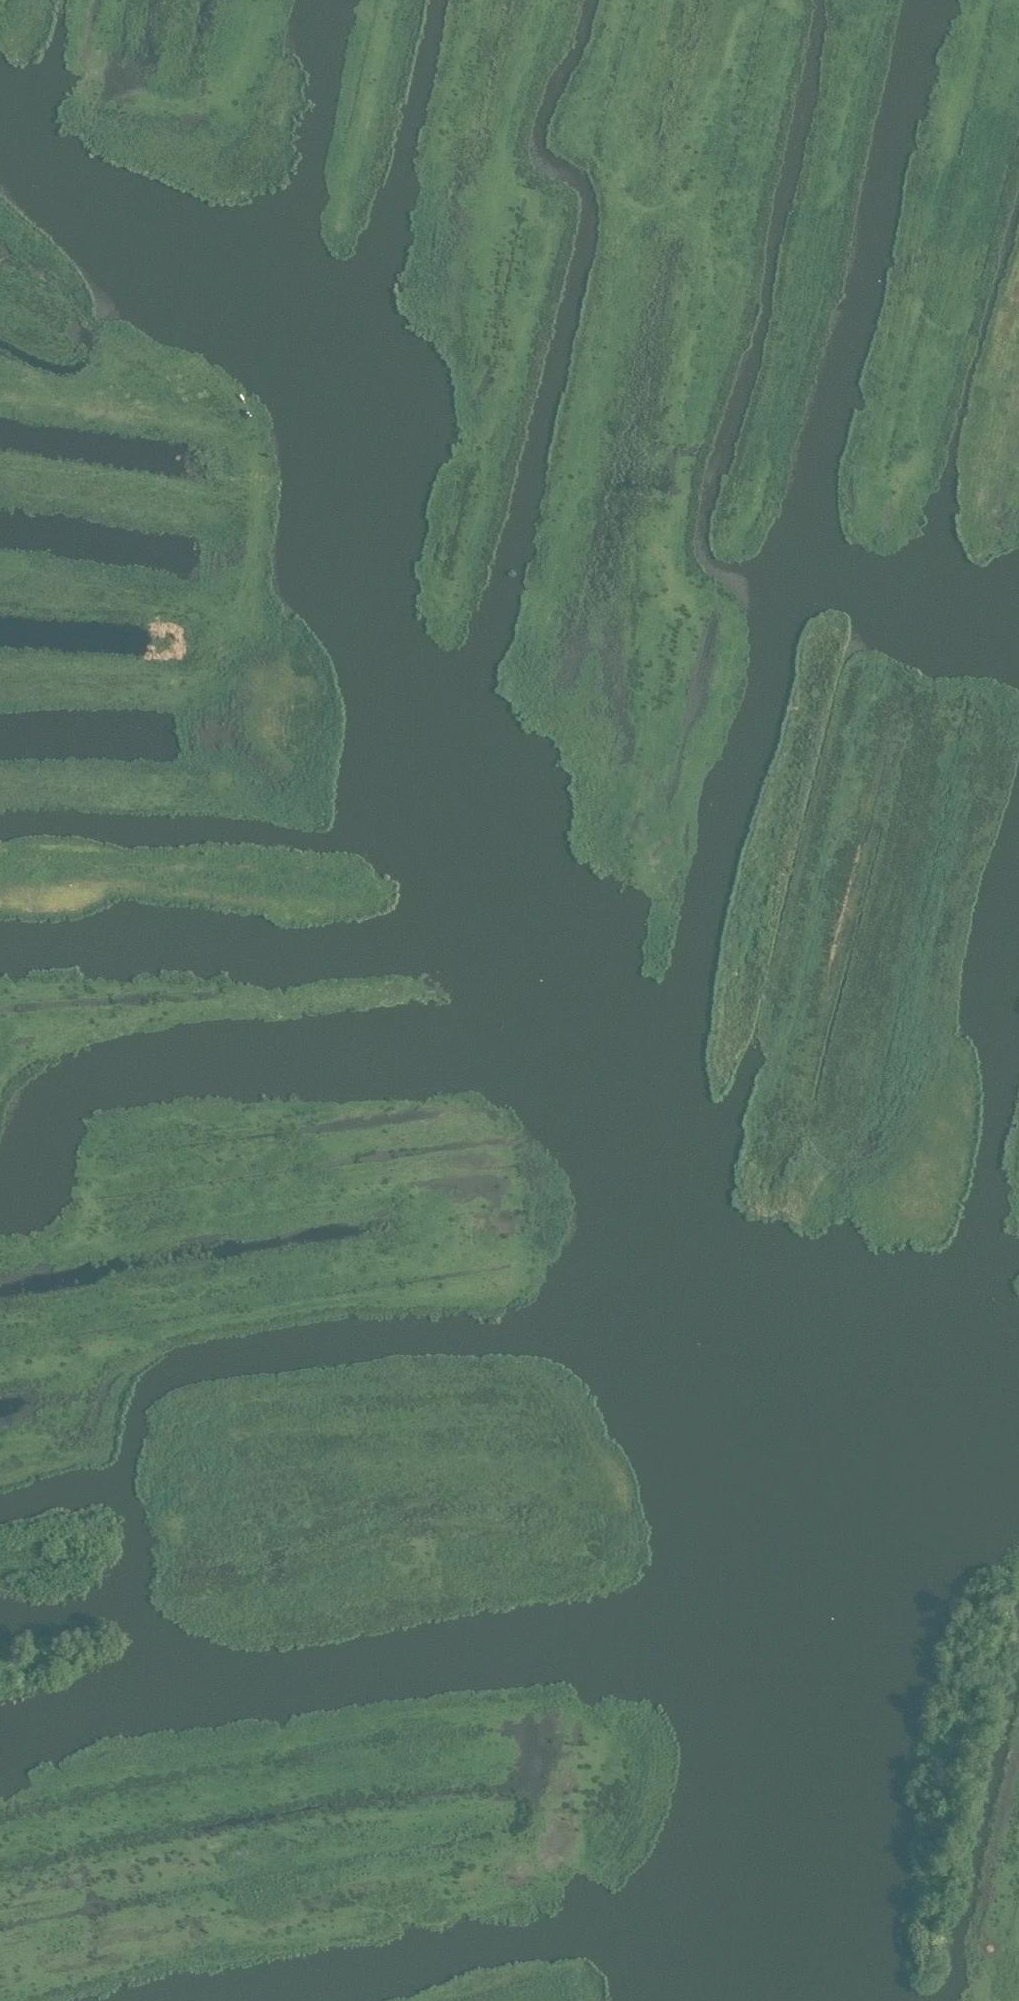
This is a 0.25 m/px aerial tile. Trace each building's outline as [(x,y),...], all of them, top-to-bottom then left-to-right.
[(991,1633),(993,1623),(981,1621),(979,1633),(991,1635),(991,1633)] [(1003,1625),(993,1623),(991,1633),(1001,1634),(1003,1625)]
